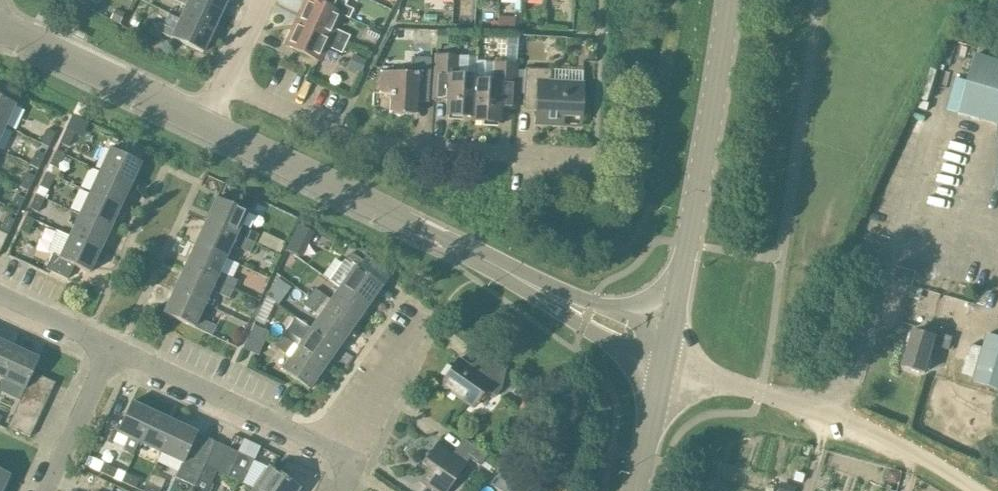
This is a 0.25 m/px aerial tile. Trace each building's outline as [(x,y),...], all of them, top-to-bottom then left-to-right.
[(176,1),(186,6),(180,17),(212,32),(221,14),(221,13),(194,0),(173,0),(176,1)] [(221,13),(227,0),(194,0),(221,13)] [(297,21),(345,44),(346,43),(350,34),(334,27),(340,14),(340,13),(338,12),(333,10),(310,0),(307,0),(297,21)] [(333,10),(338,12),(340,13),(349,17),(353,8),(346,5),(337,1),(337,0),(310,0),(333,10)] [(159,22),(155,30),(171,37),(203,52),(211,33),(212,32),(180,17),(180,19),(175,29),(159,22)] [(345,44),(297,21),(286,44),(318,60),(325,45),(341,52),(345,44)] [(367,34),(378,39),(381,32),(370,28),(367,34)] [(436,43),(441,44),(447,44),(448,30),(436,30),(436,43)] [(976,54),(959,114),(997,125),(997,60),(976,54)] [(475,80),(476,76),(457,75),(458,56),(436,55),(434,99),(448,100),(447,115),(472,116),(472,120),(473,120),(475,80)] [(360,73),(366,61),(355,56),(349,68),(360,73)] [(429,101),(431,58),(411,57),(410,72),(381,71),(380,93),(391,93),(390,113),(413,115),(413,105),(416,105),(416,101),(429,101)] [(475,80),(473,120),(498,122),(499,107),(513,107),(516,64),(494,63),(493,81),(475,80)] [(580,126),(583,82),(551,81),(551,69),(525,67),(524,101),(537,102),(535,124),(580,126)] [(4,126),(15,104),(22,107),(27,96),(4,85),(0,95),(0,124),(4,126)] [(66,128),(60,142),(68,146),(75,132),(66,128)] [(46,129),(40,143),(48,147),(55,132),(46,129)] [(100,170),(130,184),(141,162),(110,148),(100,170)] [(37,151),(30,165),(39,169),(45,155),(37,151)] [(47,173),(56,177),(66,155),(57,151),(47,173)] [(120,206),(130,184),(100,170),(90,192),(120,206)] [(56,177),(47,173),(41,187),(49,191),(56,177)] [(27,174),(21,188),(29,192),(36,178),(27,174)] [(110,228),(120,206),(90,192),(80,214),(110,228)] [(37,195),(30,209),(39,213),(45,199),(37,195)] [(17,196),(12,208),(20,212),(26,200),(17,196)] [(206,221),(254,243),(259,234),(240,226),(247,211),(217,197),(206,221)] [(100,250),(110,228),(80,214),(70,236),(100,250)] [(0,230),(8,234),(14,221),(6,217),(0,230)] [(30,235),(36,221),(27,217),(20,230),(30,235)] [(250,252),(254,243),(206,221),(195,244),(226,257),(232,244),(250,252)] [(303,255),(312,230),(297,225),(288,250),(303,255)] [(90,272),(100,250),(70,236),(60,257),(53,254),(46,269),(67,279),(74,265),(90,272)] [(195,244),(185,266),(233,289),(238,279),(220,271),(226,257),(195,244)] [(340,287),(367,306),(382,285),(359,269),(364,261),(352,252),(346,260),(354,266),(340,287)] [(229,298),(233,289),(185,266),(174,289),(205,303),(211,290),(229,298)] [(352,327),(367,306),(340,287),(331,299),(314,288),(309,296),(352,327)] [(205,303),(174,289),(163,313),(194,327),(213,335),(217,325),(199,316),(205,303)] [(311,328),(338,347),(352,327),(309,296),(301,306),(318,318),(311,328)] [(268,332),(254,326),(243,349),(258,356),(268,332)] [(324,368),(338,347),(311,328),(302,341),(285,329),(280,337),(324,368)] [(937,333),(936,338),(914,331),(904,366),(925,372),(933,347),(933,346),(949,350),(952,338),(937,333)] [(974,383),(997,390),(997,338),(987,335),(974,383)] [(324,368),(280,337),(274,347),(289,358),(281,370),(309,389),(324,368)] [(16,348),(0,341),(0,378),(2,379),(16,348)] [(27,382),(33,371),(38,359),(16,348),(2,379),(24,389),(27,382)] [(505,370),(481,353),(471,367),(458,358),(440,384),(466,402),(475,389),(482,394),(485,389),(495,396),(501,388),(505,370)] [(33,371),(27,382),(50,393),(55,382),(33,371)] [(24,389),(22,393),(45,404),(50,393),(27,382),(24,389)] [(513,382),(508,390),(516,395),(521,388),(513,382)] [(22,393),(17,404),(40,415),(45,404),(22,393)] [(139,442),(153,412),(131,402),(117,432),(139,442)] [(17,404),(12,415),(35,426),(40,415),(17,404)] [(161,452),(175,422),(153,412),(139,442),(161,452)] [(35,426),(12,415),(7,426),(30,436),(35,426)] [(205,465),(216,442),(197,433),(175,422),(161,452),(182,462),(175,477),(194,486),(193,490),(205,465)] [(470,458),(480,465),(487,455),(463,438),(452,454),(436,443),(422,463),(429,468),(419,481),(426,486),(422,490),(447,490),(470,458)] [(227,447),(216,442),(205,465),(193,490),(195,490),(207,490),(216,471),(227,447)] [(216,471),(243,483),(254,460),(227,447),(216,471)] [(103,463),(99,472),(113,479),(117,469),(103,463)] [(258,490),(296,490),(299,488),(269,467),(254,488),(258,490)] [(9,474),(0,470),(0,490),(1,490),(9,474)] [(125,473),(120,482),(135,489),(139,479),(125,473)]
